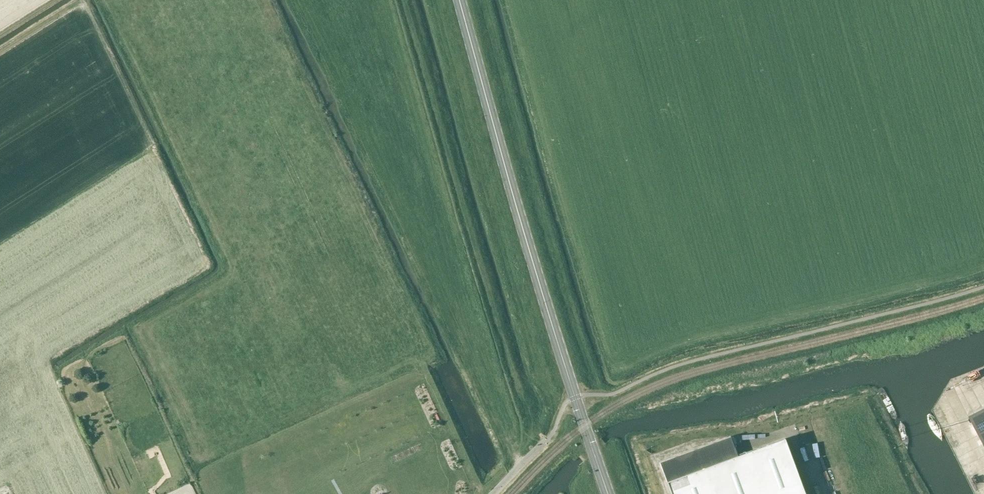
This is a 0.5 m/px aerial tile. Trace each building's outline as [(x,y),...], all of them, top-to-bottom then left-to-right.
[(385,288),(380,291),(387,302),(392,300),(385,288)] [(379,291),(364,299),(368,305),(382,297),(379,291)] [(410,343),(421,337),(418,332),(407,338),(410,343)] [(508,418),(514,416),(509,402),(504,403),(508,418)] [(970,417),(983,444),(983,410),(970,417)] [(785,439),(737,456),(731,441),(661,465),(672,493),(805,493),(785,439)]
